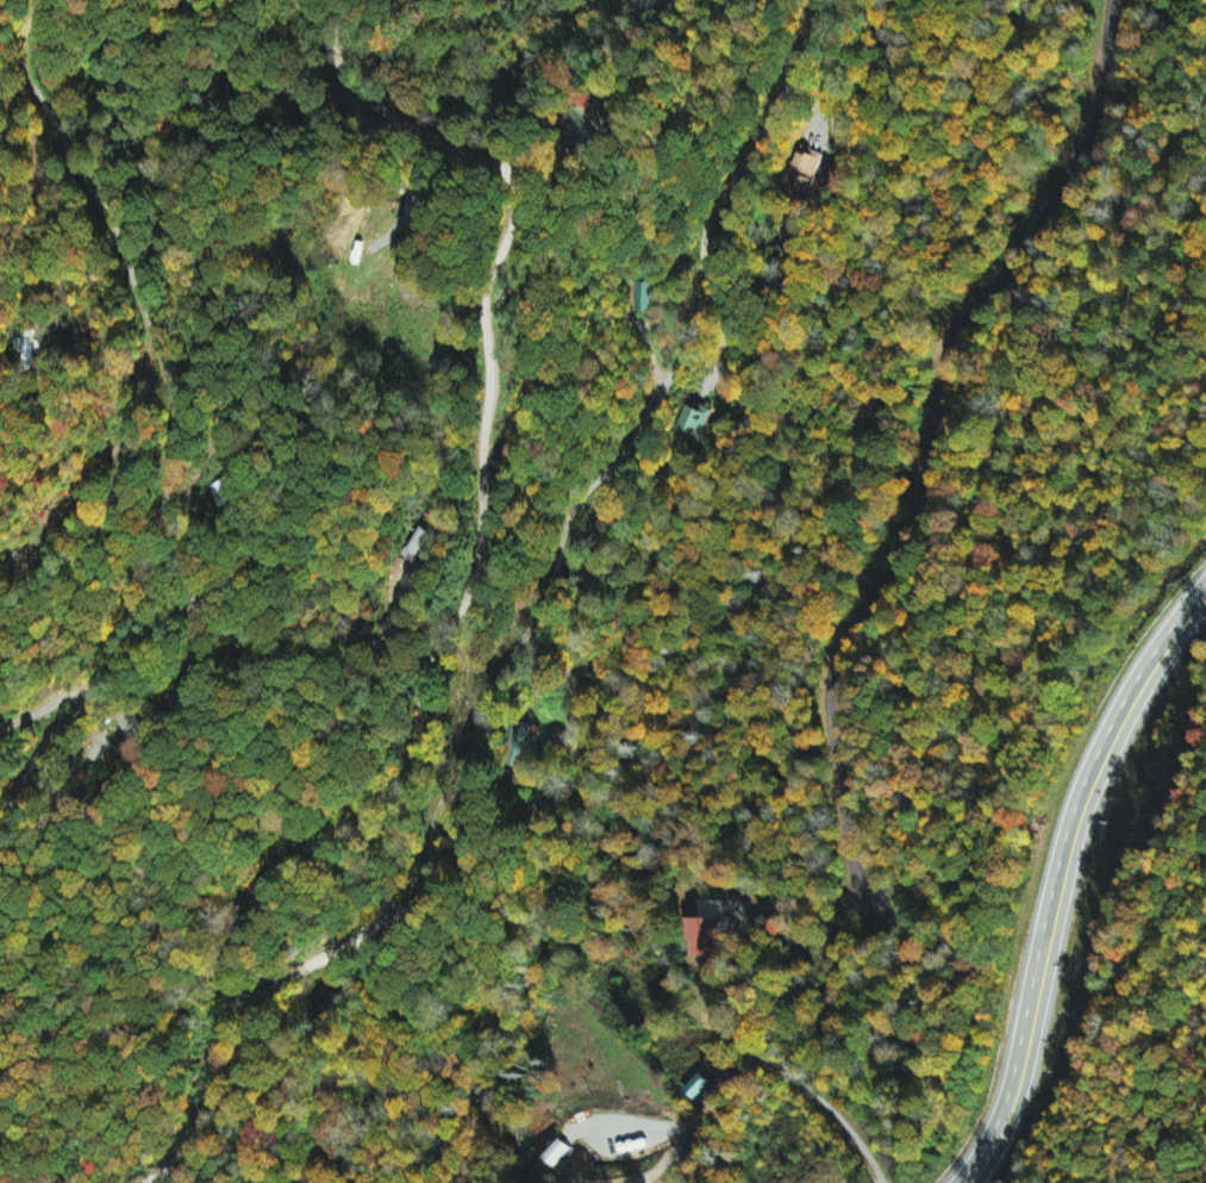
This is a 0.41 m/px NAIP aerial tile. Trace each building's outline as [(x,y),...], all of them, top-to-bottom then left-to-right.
[(791,174),(800,177),(794,192),(809,197),(825,156),(802,147),(791,174)] [(634,290),(642,317),(664,310),(656,283),(634,290)] [(694,408),(688,406),(677,431),(703,443),(717,412),(697,403),(694,408)] [(435,535),(422,526),(402,556),(415,565),(435,535)] [(719,943),(720,919),(688,918),(687,942),(719,943)] [(697,1102),(712,1082),(698,1072),(683,1091),(697,1102)]
